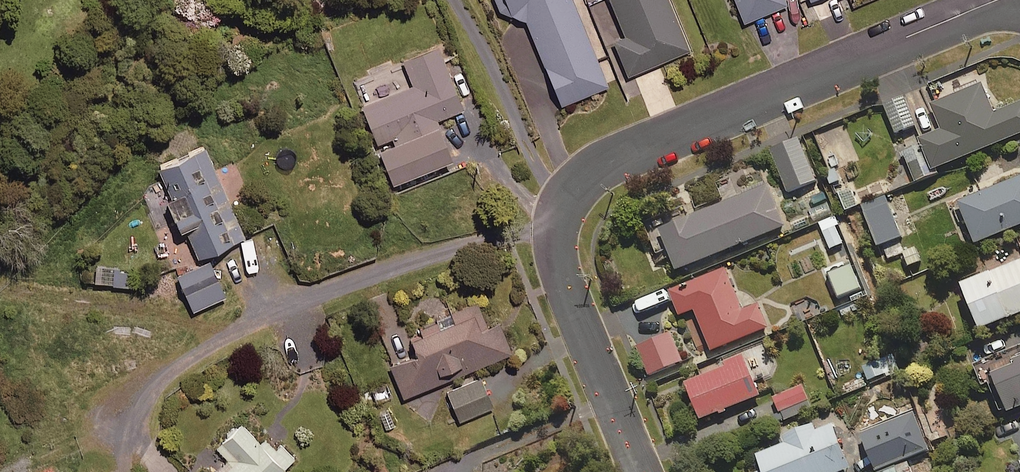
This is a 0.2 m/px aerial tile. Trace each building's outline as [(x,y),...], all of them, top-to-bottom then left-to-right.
[(502,14),(526,21),(562,108),(608,89),(571,0),(496,0),(502,14)] [(624,40),(615,43),(629,79),(690,56),(669,0),(609,0),(624,40)] [(744,25),(786,8),(783,0),(734,0),(744,25)] [(415,90),(364,110),(378,147),(392,142),(395,149),(381,154),(394,186),(453,162),(437,124),(464,113),(439,51),(404,64),(415,90)] [(981,82),(932,102),(942,127),(920,136),(933,168),(1019,131),(1019,100),(993,111),(981,82)] [(914,125),(903,95),(884,101),(895,132),(914,125)] [(814,179),(797,137),(770,148),(787,190),(814,179)] [(933,174),(919,142),(900,151),(914,183),(933,174)] [(161,170),(172,195),(167,198),(183,235),(188,233),(200,262),(246,242),(207,151),(161,170)] [(958,200),(975,242),(1019,224),(1019,175),(958,200)] [(783,224),(766,182),(658,226),(675,268),(783,224)] [(885,259),(904,251),(898,237),(900,236),(884,197),(861,206),(877,246),(880,245),(885,259)] [(831,203),(810,211),(814,222),(835,214),(831,203)] [(835,215),(818,222),(829,249),(842,243),(835,226),(839,224),(835,215)] [(960,282),(978,328),(1019,311),(1019,258),(960,282)] [(227,298),(211,263),(176,279),(192,314),(227,298)] [(828,273),(837,296),(859,288),(850,264),(828,273)] [(740,309),(723,267),(668,290),(678,314),(693,308),(710,349),(765,326),(755,303),(740,309)] [(135,273),(94,268),(92,285),(133,290),(135,273)] [(423,334),(409,339),(416,356),(391,366),(404,399),(512,356),(500,325),(488,329),(478,304),(420,327),(423,334)] [(681,359),(670,331),(636,345),(648,373),(681,359)] [(1010,359),(1012,363),(989,372),(1005,411),(1019,405),(1019,355),(1010,359)] [(758,394),(741,356),(683,382),(699,420),(758,394)] [(878,358),(862,365),(868,380),(885,373),(878,358)] [(493,408),(481,379),(447,394),(459,423),(493,408)] [(810,407),(800,384),(772,396),(782,419),(810,407)] [(830,423),(814,429),(811,422),(780,434),(784,442),(755,454),(761,470),(756,471),(837,471),(848,468),(830,423)] [(242,426),(217,450),(230,462),(220,471),(284,471),(295,462),(278,445),(270,454),(242,426)] [(905,462),(882,471),(910,471),(905,462)]
